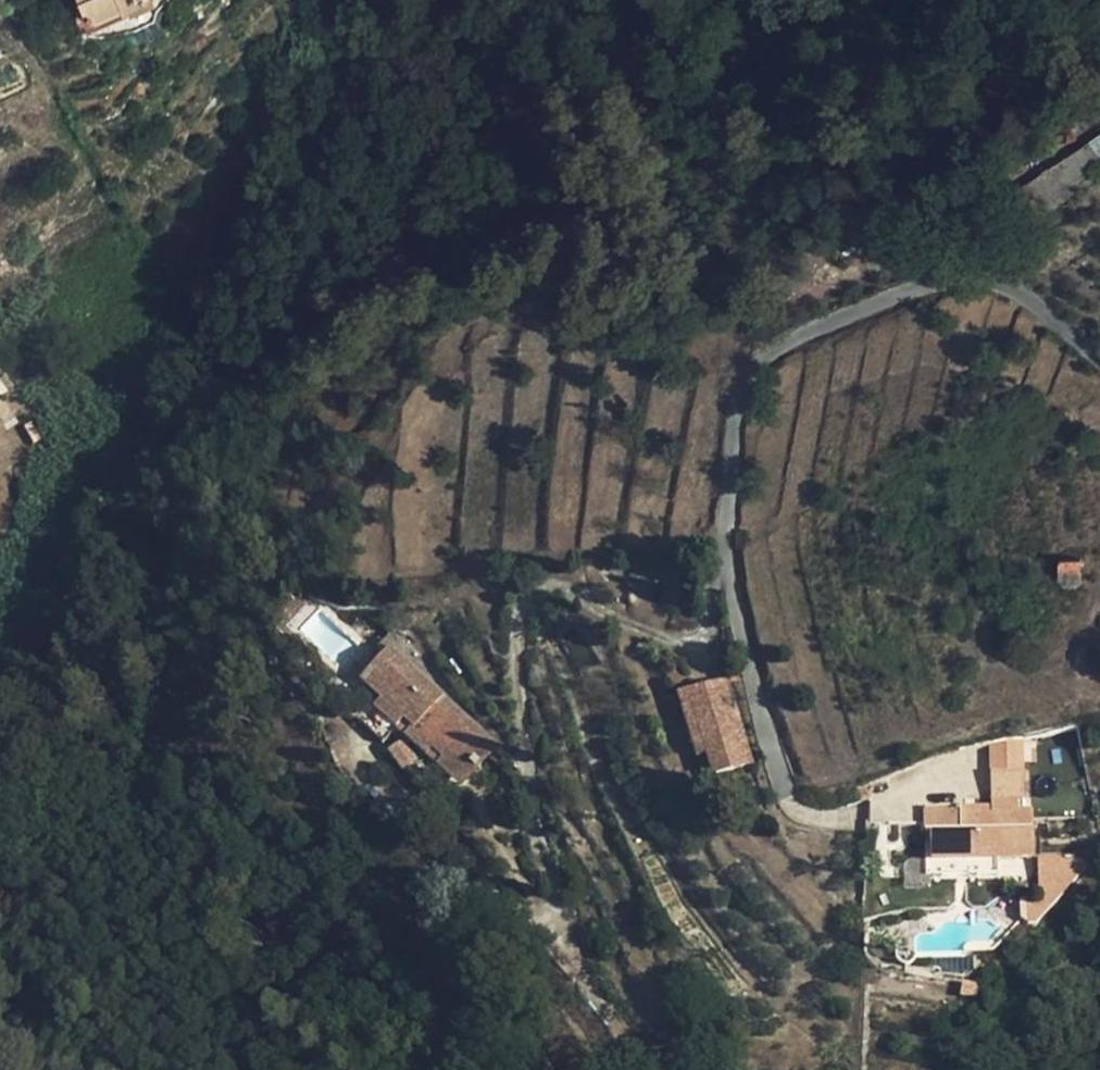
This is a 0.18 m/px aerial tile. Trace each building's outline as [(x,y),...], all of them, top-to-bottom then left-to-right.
[(96,29),(152,4),(150,0),(82,0),(96,29)] [(1099,176),(1099,133),(1036,162),(1052,197),(1099,176)] [(1081,585),(1081,560),(1057,561),(1058,585),(1081,585)] [(373,707),(396,727),(402,719),(467,774),(485,752),(474,742),(484,731),(391,646),(360,681),(381,699),(373,707)] [(731,689),(723,691),(745,765),(752,762),(731,689)] [(723,691),(717,692),(710,762),(712,769),(718,773),(745,765),(723,691)] [(717,692),(692,700),(708,754),(710,762),(717,692)] [(696,758),(708,754),(692,700),(681,703),(696,758)] [(460,782),(466,774),(467,774),(402,719),(396,727),(460,782)] [(496,740),(484,731),(474,742),(485,752),(496,740)] [(402,738),(388,749),(402,769),(417,759),(402,738)] [(991,806),(991,812),(961,812),(960,807),(931,807),(932,832),(930,832),(930,863),(1032,861),(1031,811),(1018,811),(1017,799),(1023,799),(1023,769),(991,770),(991,806)] [(932,832),(931,807),(923,807),(923,833),(930,832),(932,832)]
